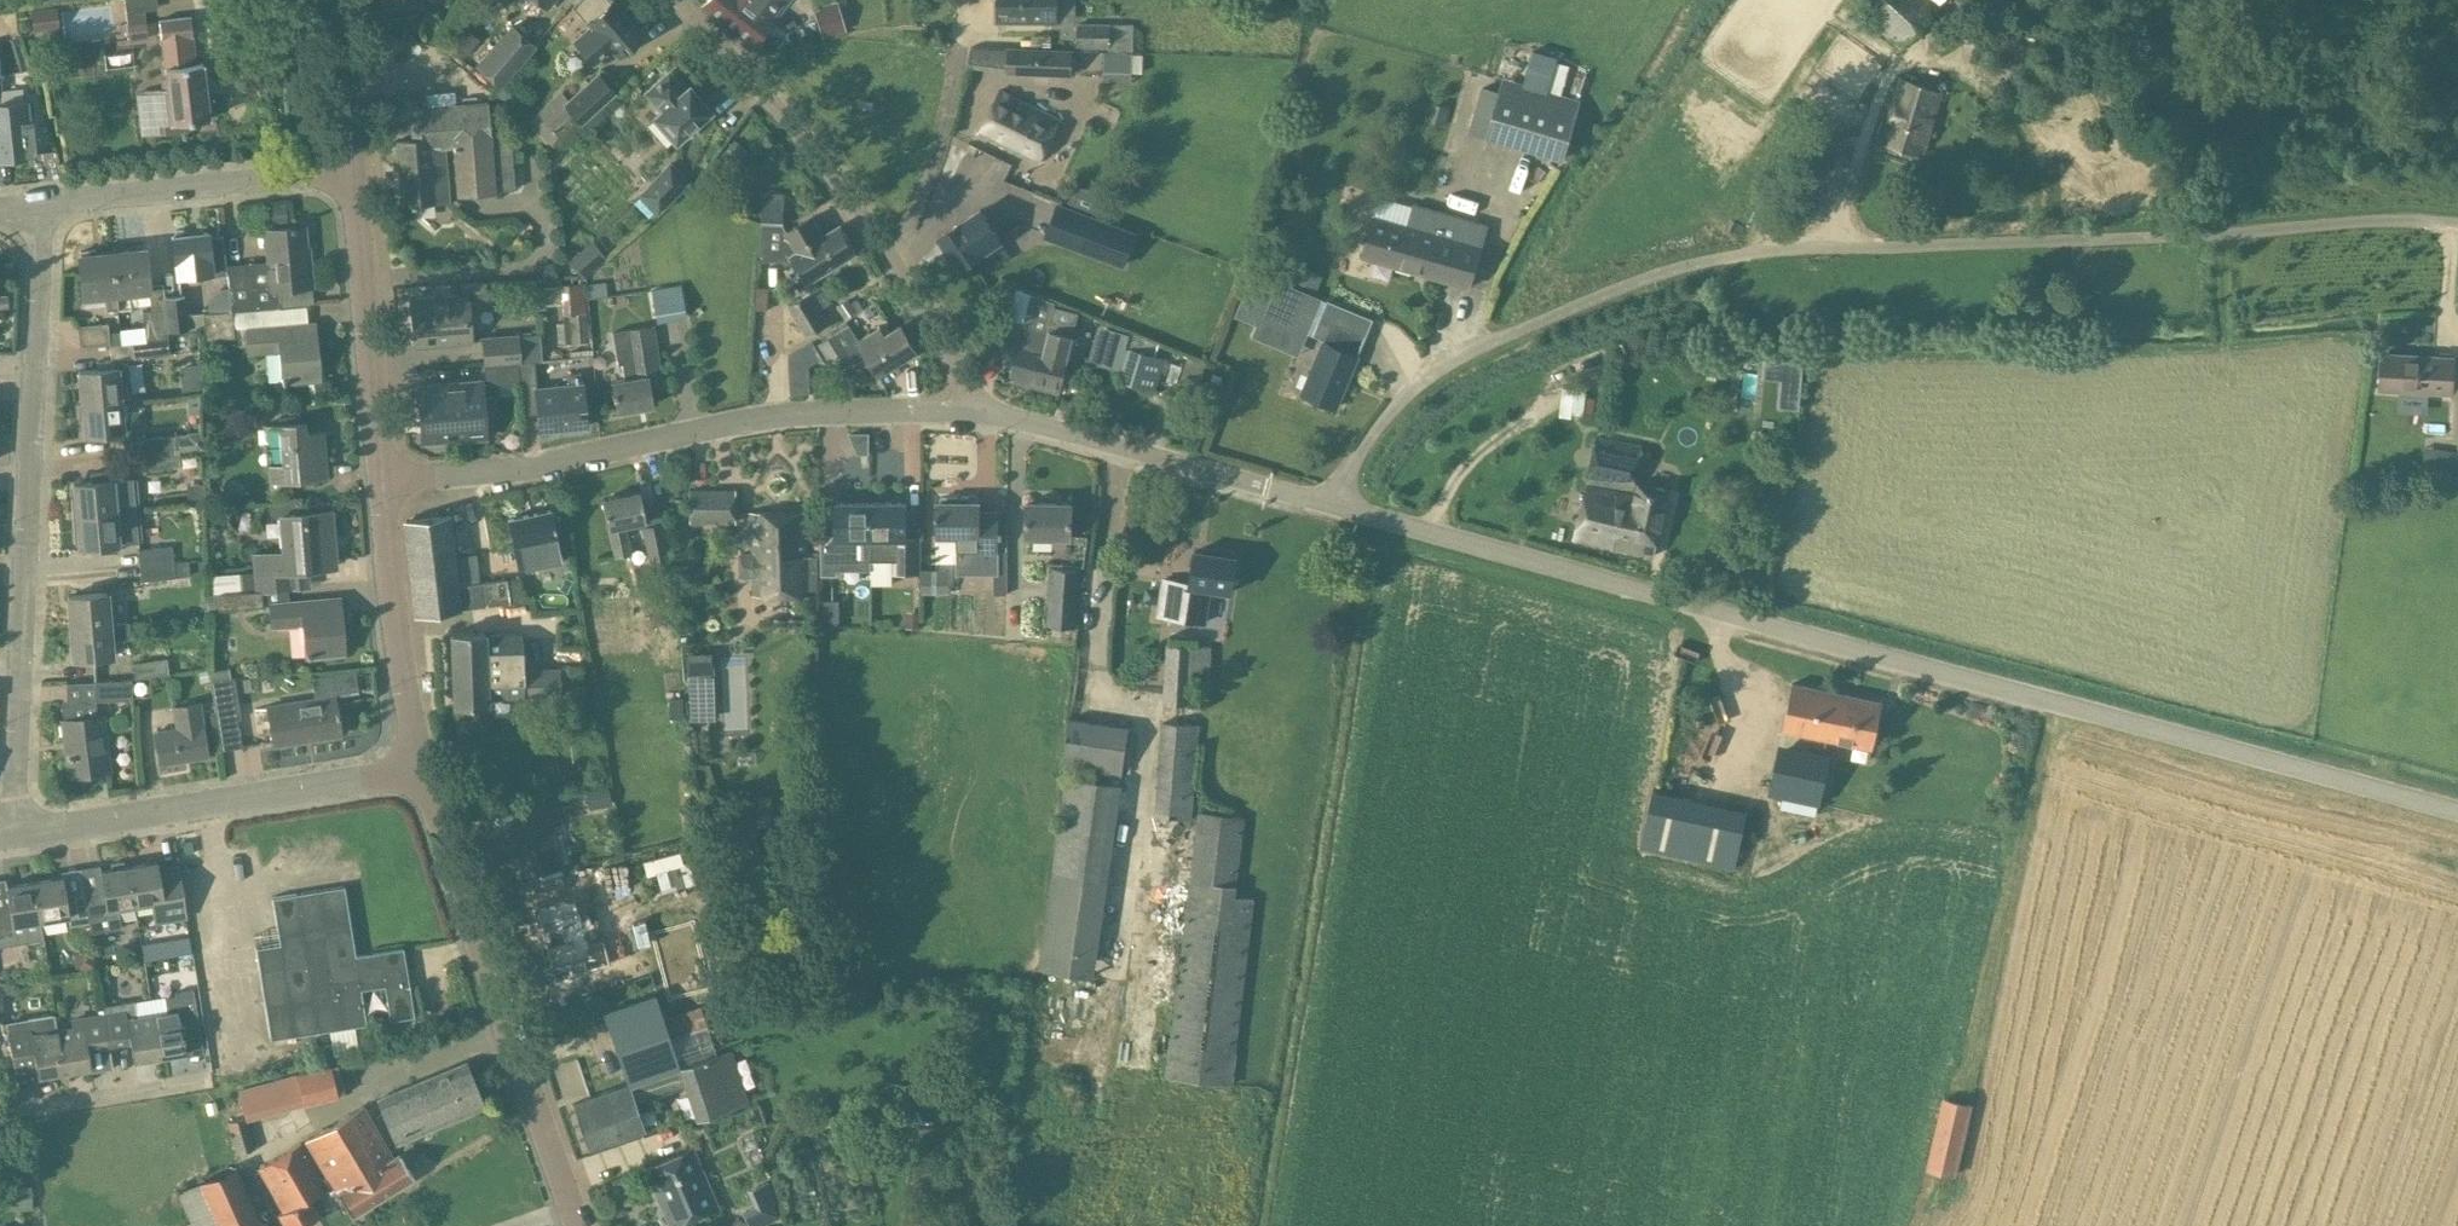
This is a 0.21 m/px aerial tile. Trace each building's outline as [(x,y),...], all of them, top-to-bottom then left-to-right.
[(128,37),(146,34),(143,0),(124,0),(128,37)] [(599,12),(589,21),(593,25),(575,41),(594,63),(612,47),(619,55),(642,34),(614,2),(615,0),(589,0),(599,12)] [(702,6),(752,45),(764,30),(767,32),(773,23),(771,21),(773,19),(770,16),(783,0),(707,0),(702,6)] [(822,3),(825,34),(850,31),(847,0),(822,3)] [(998,21),(1057,21),(1057,0),(999,0),(998,21)] [(1879,6),(1867,19),(1902,50),(1941,6),(1937,3),(1934,0),(1884,0),(1879,6)] [(55,8),(30,11),(32,30),(57,27),(55,8)] [(168,88),(145,91),(149,134),(190,129),(189,121),(209,118),(203,63),(192,64),(189,36),(194,35),(192,16),(160,20),(168,88)] [(509,24),(474,65),(497,85),(504,77),(506,79),(534,46),(509,24)] [(1112,49),(1112,26),(1077,26),(1078,46),(1112,49)] [(1132,27),(1112,26),(1112,49),(1132,49),(1132,27)] [(1073,50),(1008,47),(1007,73),(1072,76),(1073,50)] [(1104,51),(1103,71),(1132,72),(1132,54),(1132,51),(1104,51)] [(598,74),(562,106),(578,124),(614,92),(598,74)] [(709,111),(691,90),(689,87),(684,91),(669,74),(647,93),(663,110),(655,117),(676,140),(709,111)] [(1883,118),(1876,141),(1923,155),(1942,93),(1902,81),(1896,100),(1894,100),(1888,119),(1883,118)] [(979,134),(1038,163),(1060,120),(1000,90),(979,134)] [(1501,91),(1487,137),(1561,159),(1575,113),(1501,91)] [(397,141),(402,204),(436,202),(436,201),(449,199),(445,151),(427,152),(427,148),(453,146),(458,195),(495,192),(495,190),(514,189),(510,141),(504,142),(502,125),(490,127),(488,103),(456,105),(455,92),(426,94),(427,106),(410,108),(413,140),(397,141)] [(26,154),(35,153),(31,118),(28,119),(26,99),(0,102),(0,156),(0,158),(26,156),(26,154)] [(721,156),(734,167),(747,150),(735,139),(721,156)] [(670,164),(654,180),(641,193),(658,210),(687,181),(670,164)] [(1124,265),(1135,233),(1058,204),(1046,236),(1124,265)] [(1374,216),(1362,256),(1469,287),(1487,225),(1415,204),(1409,226),(1374,216)] [(813,279),(858,252),(841,224),(825,234),(814,216),(789,231),(785,225),(785,223),(784,223),(785,211),(763,209),(761,254),(792,256),(807,282),(813,279)] [(962,221),(940,236),(950,251),(948,253),(947,256),(953,265),(957,266),(959,265),(961,268),(984,253),(983,252),(1001,240),(982,209),(963,222),(962,221)] [(269,261),(228,265),(232,310),(279,306),(277,289),(312,286),(309,263),(308,263),(304,226),(267,230),(269,261)] [(188,234),(186,232),(185,229),(177,230),(174,236),(172,236),(177,276),(211,273),(212,276),(227,275),(224,247),(210,249),(208,232),(188,234)] [(584,276),(610,255),(596,238),(570,259),(584,276)] [(120,332),(132,330),(128,293),(151,290),(146,248),(112,252),(116,294),(117,309),(118,309),(120,332)] [(117,309),(116,294),(112,252),(97,254),(97,250),(80,251),(81,256),(78,256),(83,298),(105,296),(106,310),(117,309)] [(1316,278),(1303,273),(1299,282),(1312,286),(1316,278)] [(1259,317),(1307,337),(1323,298),(1276,278),(1259,317)] [(807,282),(799,287),(805,296),(789,306),(808,337),(829,324),(820,310),(832,303),(822,285),(818,287),(813,279),(807,282)] [(464,295),(411,300),(415,346),(470,341),(466,295),(479,294),(478,284),(463,285),(464,295)] [(581,341),(576,284),(561,285),(566,343),(581,341)] [(657,323),(686,318),(680,284),(651,289),(657,323)] [(231,310),(228,287),(219,288),(212,294),(208,302),(208,312),(231,310)] [(544,288),(535,289),(537,309),(546,308),(544,288)] [(1055,305),(1056,303),(1056,301),(1036,295),(1028,326),(1009,321),(1002,348),(1017,352),(1010,379),(1028,383),(1037,348),(1043,350),(1046,337),(1054,339),(1055,332),(1049,331),(1055,305)] [(165,308),(167,331),(189,329),(186,296),(164,298),(165,308)] [(845,319),(857,311),(850,298),(837,306),(845,319)] [(1037,348),(1028,383),(1059,391),(1079,311),(1055,305),(1049,331),(1055,332),(1054,339),(1046,337),(1043,350),(1037,348)] [(168,339),(167,331),(165,308),(142,310),(145,341),(168,339)] [(233,311),(205,314),(207,338),(235,336),(233,311)] [(1334,320),(1303,391),(1336,405),(1367,335),(1334,320)] [(110,344),(109,333),(108,323),(78,326),(80,347),(110,344)] [(248,344),(249,352),(280,349),(283,381),(319,378),(314,324),(247,330),(248,344)] [(880,327),(859,339),(851,325),(822,344),(837,368),(854,357),(856,361),(868,354),(879,373),(918,350),(902,324),(885,335),(880,327)] [(612,391),(613,396),(615,396),(617,411),(619,410),(623,414),(632,412),(635,408),(652,405),(647,377),(662,374),(657,344),(649,345),(646,327),(613,332),(616,351),(627,349),(629,361),(622,362),(625,379),(612,381),(614,391),(612,391)] [(1100,364),(1124,370),(1122,378),(1156,388),(1164,360),(1127,349),(1131,334),(1110,328),(1100,364)] [(247,330),(237,331),(238,345),(248,344),(247,330)] [(483,337),(485,364),(518,361),(535,360),(533,334),(532,334),(530,331),(520,332),(518,335),(483,337)] [(121,344),(119,332),(109,333),(110,344),(110,345),(121,344)] [(168,339),(121,344),(110,345),(112,360),(97,361),(98,369),(79,371),(82,403),(121,400),(143,398),(143,396),(131,397),(127,359),(169,355),(168,339)] [(789,355),(789,367),(809,366),(823,357),(813,340),(789,355)] [(2380,389),(2451,393),(2454,358),(2382,353),(2380,389)] [(518,362),(520,383),(520,387),(537,385),(535,361),(518,362)] [(485,365),(487,386),(519,383),(518,362),(485,365)] [(568,386),(536,389),(540,429),(587,425),(582,372),(567,373),(568,386)] [(1223,375),(1214,372),(1211,378),(1220,382),(1223,375)] [(481,380),(417,385),(422,443),(486,438),(481,380)] [(143,398),(121,400),(82,403),(82,405),(79,405),(80,419),(83,419),(85,435),(104,433),(104,441),(132,438),(129,409),(144,408),(143,398)] [(268,465),(270,482),(328,477),(324,431),(306,432),(305,421),(279,424),(282,464),(268,465)] [(870,454),(870,432),(848,432),(857,454),(870,454)] [(176,450),(175,439),(175,435),(139,438),(141,454),(176,450)] [(1574,539),(1654,556),(1668,490),(1635,483),(1643,446),(1597,436),(1589,472),(1591,473),(1588,485),(1586,485),(1574,539)] [(2457,469),(2457,449),(2428,450),(2429,470),(2457,469)] [(176,450),(141,454),(142,466),(177,464),(176,450)] [(71,498),(73,516),(115,513),(137,510),(134,477),(113,479),(112,470),(91,472),(92,481),(74,483),(75,498),(71,498)] [(737,489),(691,489),(691,523),(737,523),(737,489)] [(639,491),(602,499),(608,528),(610,528),(616,556),(632,552),(626,525),(645,521),(639,491)] [(942,502),(939,502),(939,512),(937,512),(937,517),(939,517),(939,536),(959,536),(959,572),(996,572),(995,594),(1008,594),(1008,551),(998,551),(998,532),(980,532),(980,502),(959,502),(959,497),(942,497),(942,502)] [(263,589),(283,587),(281,571),(305,569),(305,567),(335,564),(331,511),(302,514),(301,499),(271,502),(272,511),(281,516),(284,552),(255,555),(258,590),(263,589)] [(871,561),(871,539),(871,503),(836,503),(836,535),(822,535),(822,575),(838,575),(838,560),(848,561),(871,561)] [(906,503),(871,503),(871,539),(871,561),(892,561),(892,574),(922,574),(921,539),(906,538),(906,503)] [(1027,503),(1026,536),(1071,537),(1072,504),(1027,503)] [(137,510),(115,513),(73,516),(74,532),(78,532),(80,547),(98,545),(98,553),(119,551),(118,543),(140,542),(137,510)] [(509,519),(516,550),(521,549),(525,568),(540,565),(540,566),(561,561),(550,510),(509,519)] [(753,512),(753,519),(754,595),(812,594),(811,557),(808,557),(808,512),(753,512)] [(462,609),(462,608),(459,586),(451,514),(403,520),(414,616),(462,609)] [(663,524),(644,528),(653,569),(672,564),(663,524)] [(140,566),(174,563),(172,547),(139,550),(140,566)] [(1205,622),(1210,588),(1231,591),(1236,557),(1196,551),(1190,584),(1181,582),(1181,579),(1180,579),(1174,617),(1205,622)] [(140,566),(141,580),(175,577),(174,563),(140,566)] [(1050,568),(1046,624),(1076,627),(1079,601),(1082,570),(1050,568)] [(922,593),(949,593),(949,570),(923,569),(922,593)] [(506,579),(459,586),(462,608),(509,602),(506,579)] [(263,589),(258,590),(225,592),(226,609),(265,606),(263,589)] [(72,628),(111,625),(108,592),(69,596),(72,628)] [(272,604),(272,605),(274,625),(305,623),(308,656),(343,653),(339,598),(272,604)] [(822,599),(822,622),(840,622),(839,599),(822,599)] [(906,628),(920,628),(921,612),(907,611),(906,628)] [(72,628),(75,659),(94,657),(96,682),(131,680),(132,680),(135,680),(135,678),(168,674),(167,660),(134,664),(130,623),(111,625),(72,628)] [(451,634),(454,706),(487,704),(487,697),(523,696),(560,694),(559,669),(521,670),(520,634),(485,635),(485,633),(451,634)] [(1165,703),(1190,704),(1193,646),(1167,645),(1165,703)] [(324,674),(328,697),(335,696),(358,693),(355,669),(324,674)] [(689,721),(714,720),(712,675),(687,676),(689,721)] [(214,680),(211,681),(218,722),(242,718),(235,678),(214,680)] [(131,680),(96,682),(97,702),(131,698),(131,680)] [(1782,729),(1874,748),(1883,702),(1792,683),(1782,729)] [(268,706),(274,744),(341,734),(338,715),(340,715),(339,710),(337,710),(335,696),(328,697),(268,706)] [(668,698),(669,715),(683,715),(682,697),(668,698)] [(177,729),(156,733),(161,762),(208,755),(203,724),(202,724),(199,703),(174,707),(177,729)] [(63,720),(66,743),(71,743),(72,753),(72,757),(74,774),(110,770),(103,715),(63,720)] [(1129,727),(1071,718),(1062,768),(1121,776),(1129,727)] [(1163,722),(1155,816),(1192,818),(1200,724),(1163,722)] [(1780,741),(1768,794),(1821,805),(1832,753),(1780,741)] [(1039,967),(1094,975),(1122,785),(1067,777),(1039,967)] [(611,804),(608,787),(586,792),(590,809),(611,804)] [(1653,788),(1639,849),(1736,870),(1749,810),(1653,788)] [(508,829),(520,873),(560,863),(549,823),(559,821),(554,802),(529,809),(533,823),(508,829)] [(1166,1076),(1229,1084),(1253,899),(1234,896),(1245,817),(1201,812),(1188,903),(1166,1076)] [(684,849),(647,859),(651,874),(687,865),(684,849)] [(135,905),(129,866),(125,866),(124,861),(111,863),(112,868),(101,870),(104,889),(85,892),(90,922),(91,933),(122,928),(119,907),(135,905)] [(129,866),(135,905),(153,902),(156,922),(187,917),(180,871),(159,874),(157,861),(129,866)] [(34,881),(41,920),(68,916),(69,925),(90,922),(85,892),(66,895),(63,876),(34,881)] [(6,885),(9,905),(0,907),(0,946),(44,939),(41,920),(34,881),(6,885)] [(280,944),(352,933),(345,886),(273,897),(280,944)] [(534,905),(550,966),(590,956),(574,895),(534,905)] [(359,978),(356,955),(352,933),(280,944),(257,948),(264,993),(359,978)] [(163,940),(166,956),(191,952),(189,936),(163,940)] [(356,955),(359,978),(361,989),(385,985),(391,1020),(415,1016),(404,947),(356,955)] [(76,970),(96,967),(93,948),(73,951),(76,970)] [(127,952),(128,960),(143,958),(141,950),(127,952)] [(367,1024),(361,989),(359,978),(264,993),(271,1039),(329,1030),(354,1026),(367,1024)] [(160,1055),(187,1051),(184,1032),(200,1030),(199,1024),(206,1023),(201,988),(182,991),(183,995),(172,997),(174,1011),(153,1014),(160,1055)] [(604,1012),(628,1085),(631,1093),(683,1076),(697,1119),(745,1103),(728,1050),(716,1054),(707,1026),(670,1038),(655,995),(604,1012)] [(160,1055),(153,1014),(137,1016),(135,1001),(123,1003),(103,1006),(104,1015),(105,1021),(106,1021),(110,1044),(130,1040),(133,1060),(160,1055)] [(56,1014),(65,1071),(91,1067),(88,1048),(110,1044),(106,1021),(105,1021),(104,1015),(72,1020),(73,1027),(63,1029),(60,1013),(56,1014)] [(65,1071),(56,1014),(33,1017),(34,1021),(8,1025),(16,1074),(37,1070),(38,1075),(65,1071)] [(358,1051),(354,1026),(329,1030),(333,1055),(358,1051)] [(378,1099),(396,1143),(485,1106),(467,1062),(378,1099)] [(339,1096),(338,1094),(332,1065),(331,1064),(296,1073),(304,1105),(339,1096)] [(338,1064),(332,1065),(338,1094),(345,1092),(338,1064)] [(631,1093),(628,1085),(578,1102),(593,1146),(643,1129),(631,1093)] [(1972,1104),(1944,1098),(1928,1170),(1955,1176),(1972,1104)] [(217,1111),(216,1101),(207,1103),(209,1113),(217,1111)] [(392,1191),(414,1177),(401,1154),(395,1158),(363,1105),(306,1139),(324,1169),(320,1171),(323,1175),(349,1159),(354,1167),(366,1159),(374,1171),(378,1168),(392,1191)] [(248,1122),(237,1125),(229,1127),(237,1153),(256,1148),(248,1122)] [(392,1191),(378,1168),(374,1171),(366,1159),(354,1167),(349,1159),(323,1175),(320,1171),(319,1172),(302,1142),(271,1159),(278,1172),(281,1173),(287,1183),(289,1181),(292,1185),(294,1184),(304,1202),(310,1199),(310,1198),(334,1185),(352,1215),(392,1191)] [(671,1225),(673,1225),(718,1207),(692,1147),(646,1167),(671,1225)] [(304,1202),(294,1184),(292,1185),(289,1181),(287,1183),(281,1173),(278,1172),(271,1159),(258,1167),(283,1211),(278,1213),(285,1225),(301,1225),(320,1215),(310,1199),(304,1202)] [(177,1192),(191,1221),(179,1225),(264,1225),(236,1165),(177,1192)] [(11,1178),(13,1207),(37,1206),(35,1176),(11,1178)] [(743,1215),(748,1225),(758,1225),(779,1216),(774,1203),(743,1215)]
